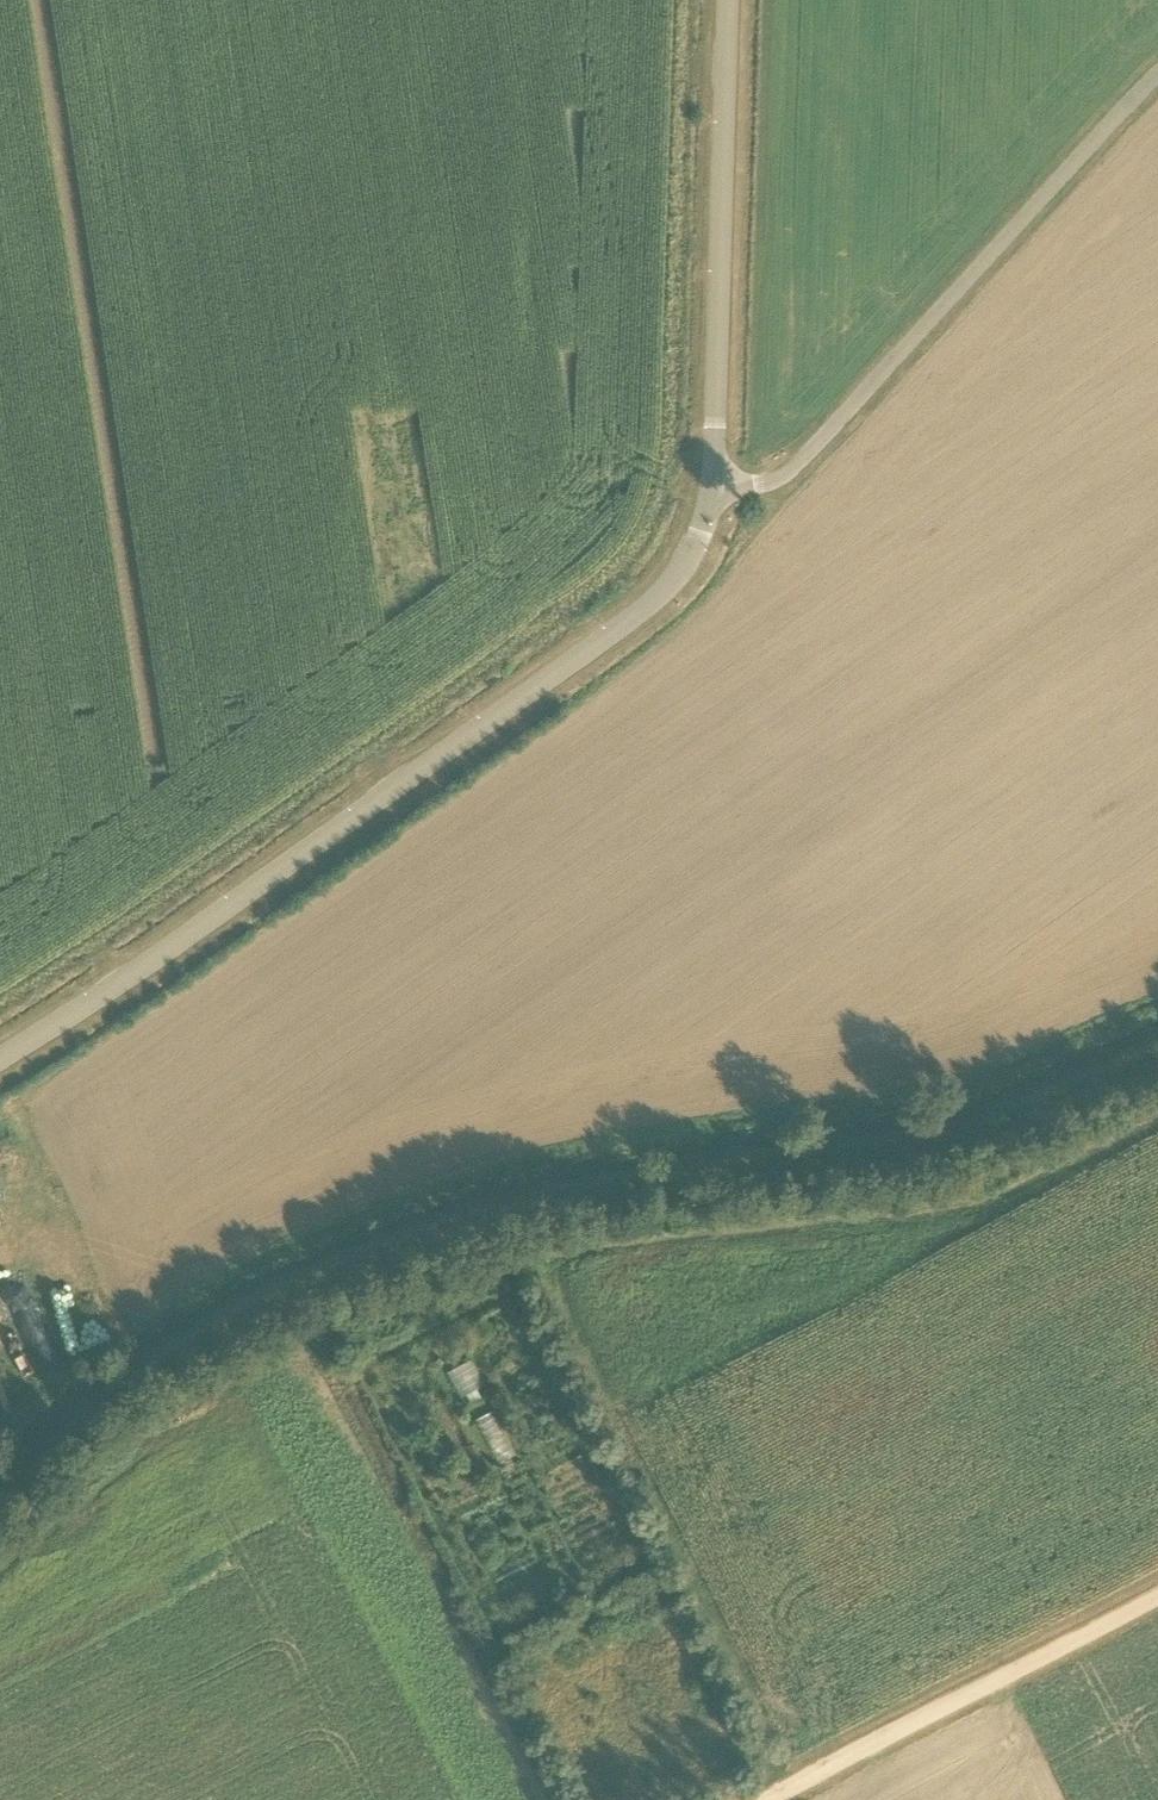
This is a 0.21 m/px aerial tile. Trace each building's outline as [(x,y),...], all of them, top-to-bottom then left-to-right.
[(475,1359),(451,1366),(461,1394),(484,1387),(475,1359)] [(480,1416),(501,1460),(518,1452),(498,1408),(480,1416)]
